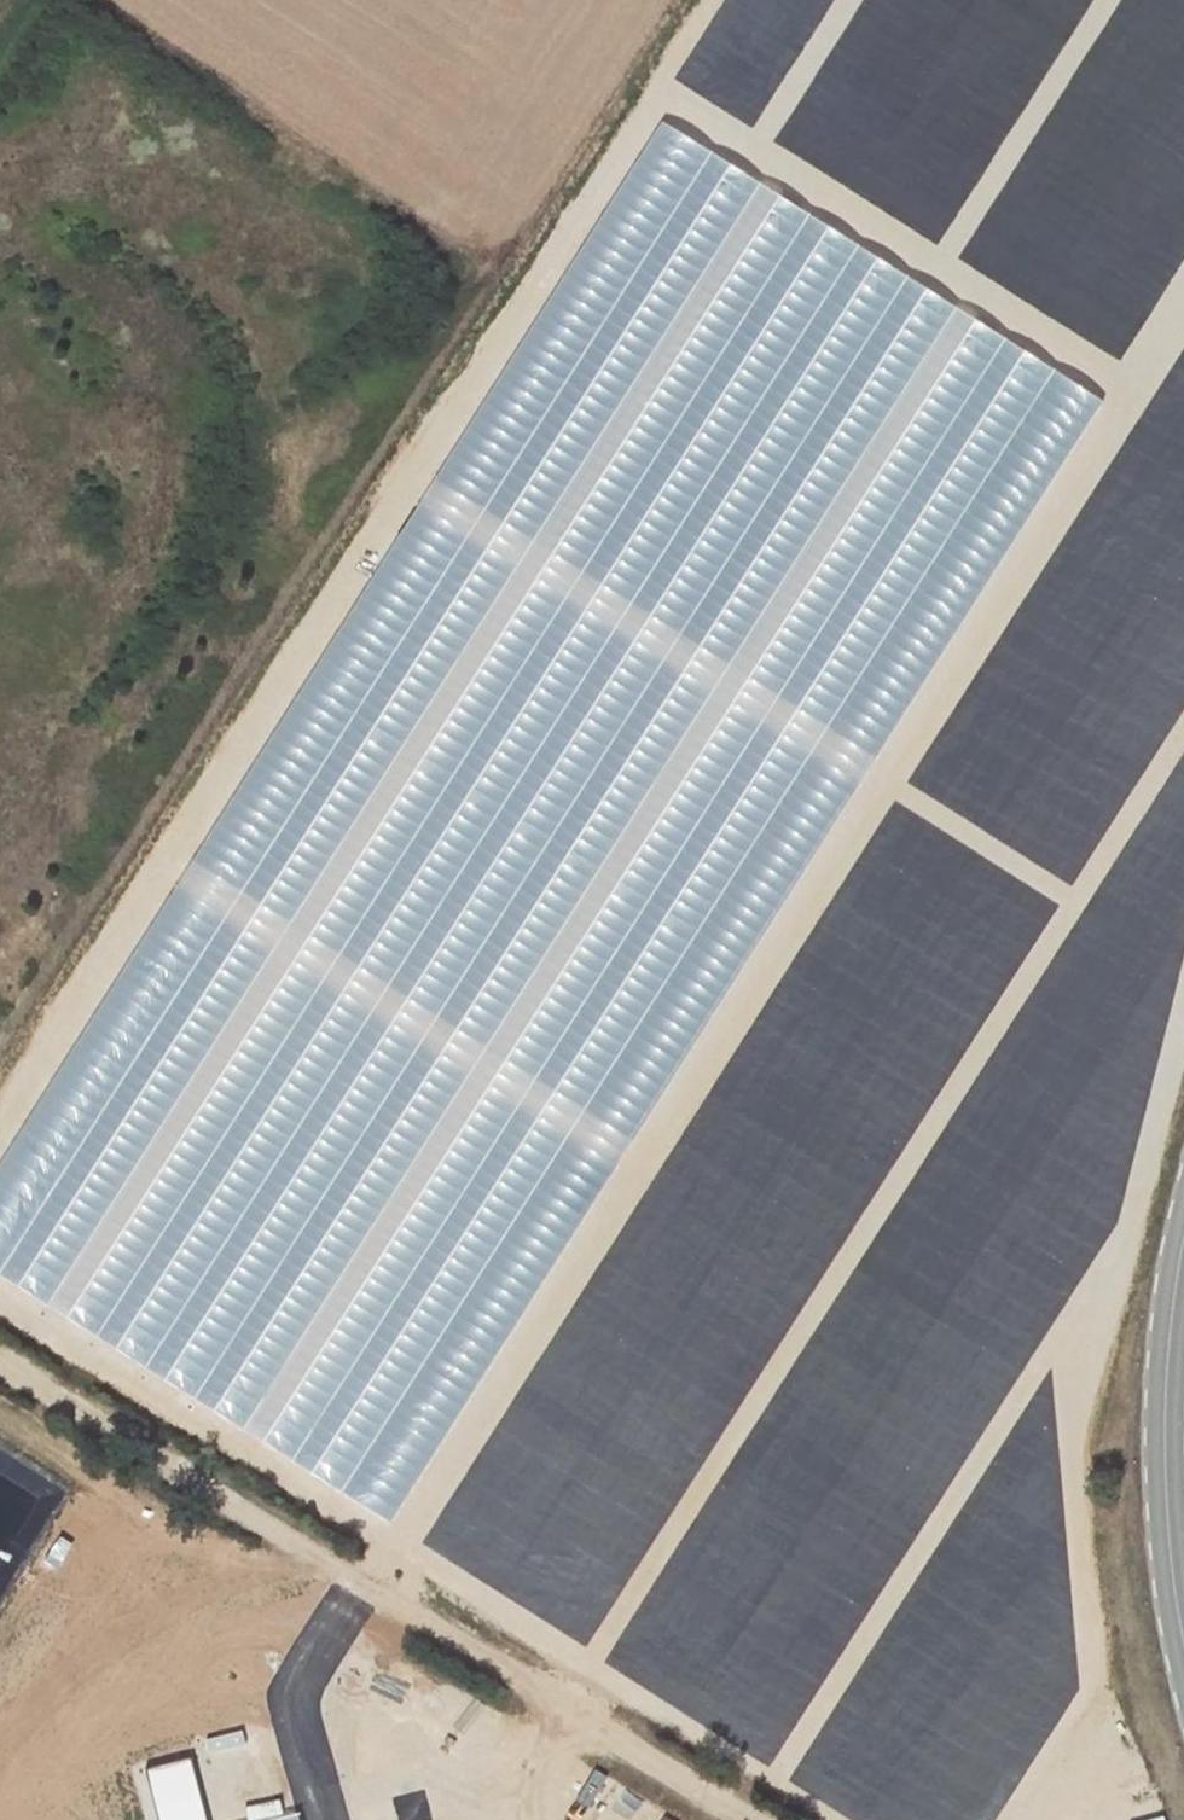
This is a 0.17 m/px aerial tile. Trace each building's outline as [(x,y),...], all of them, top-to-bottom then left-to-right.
[(658,113),(0,1151),(0,1277),(387,1521),(1102,393),(658,113)]
